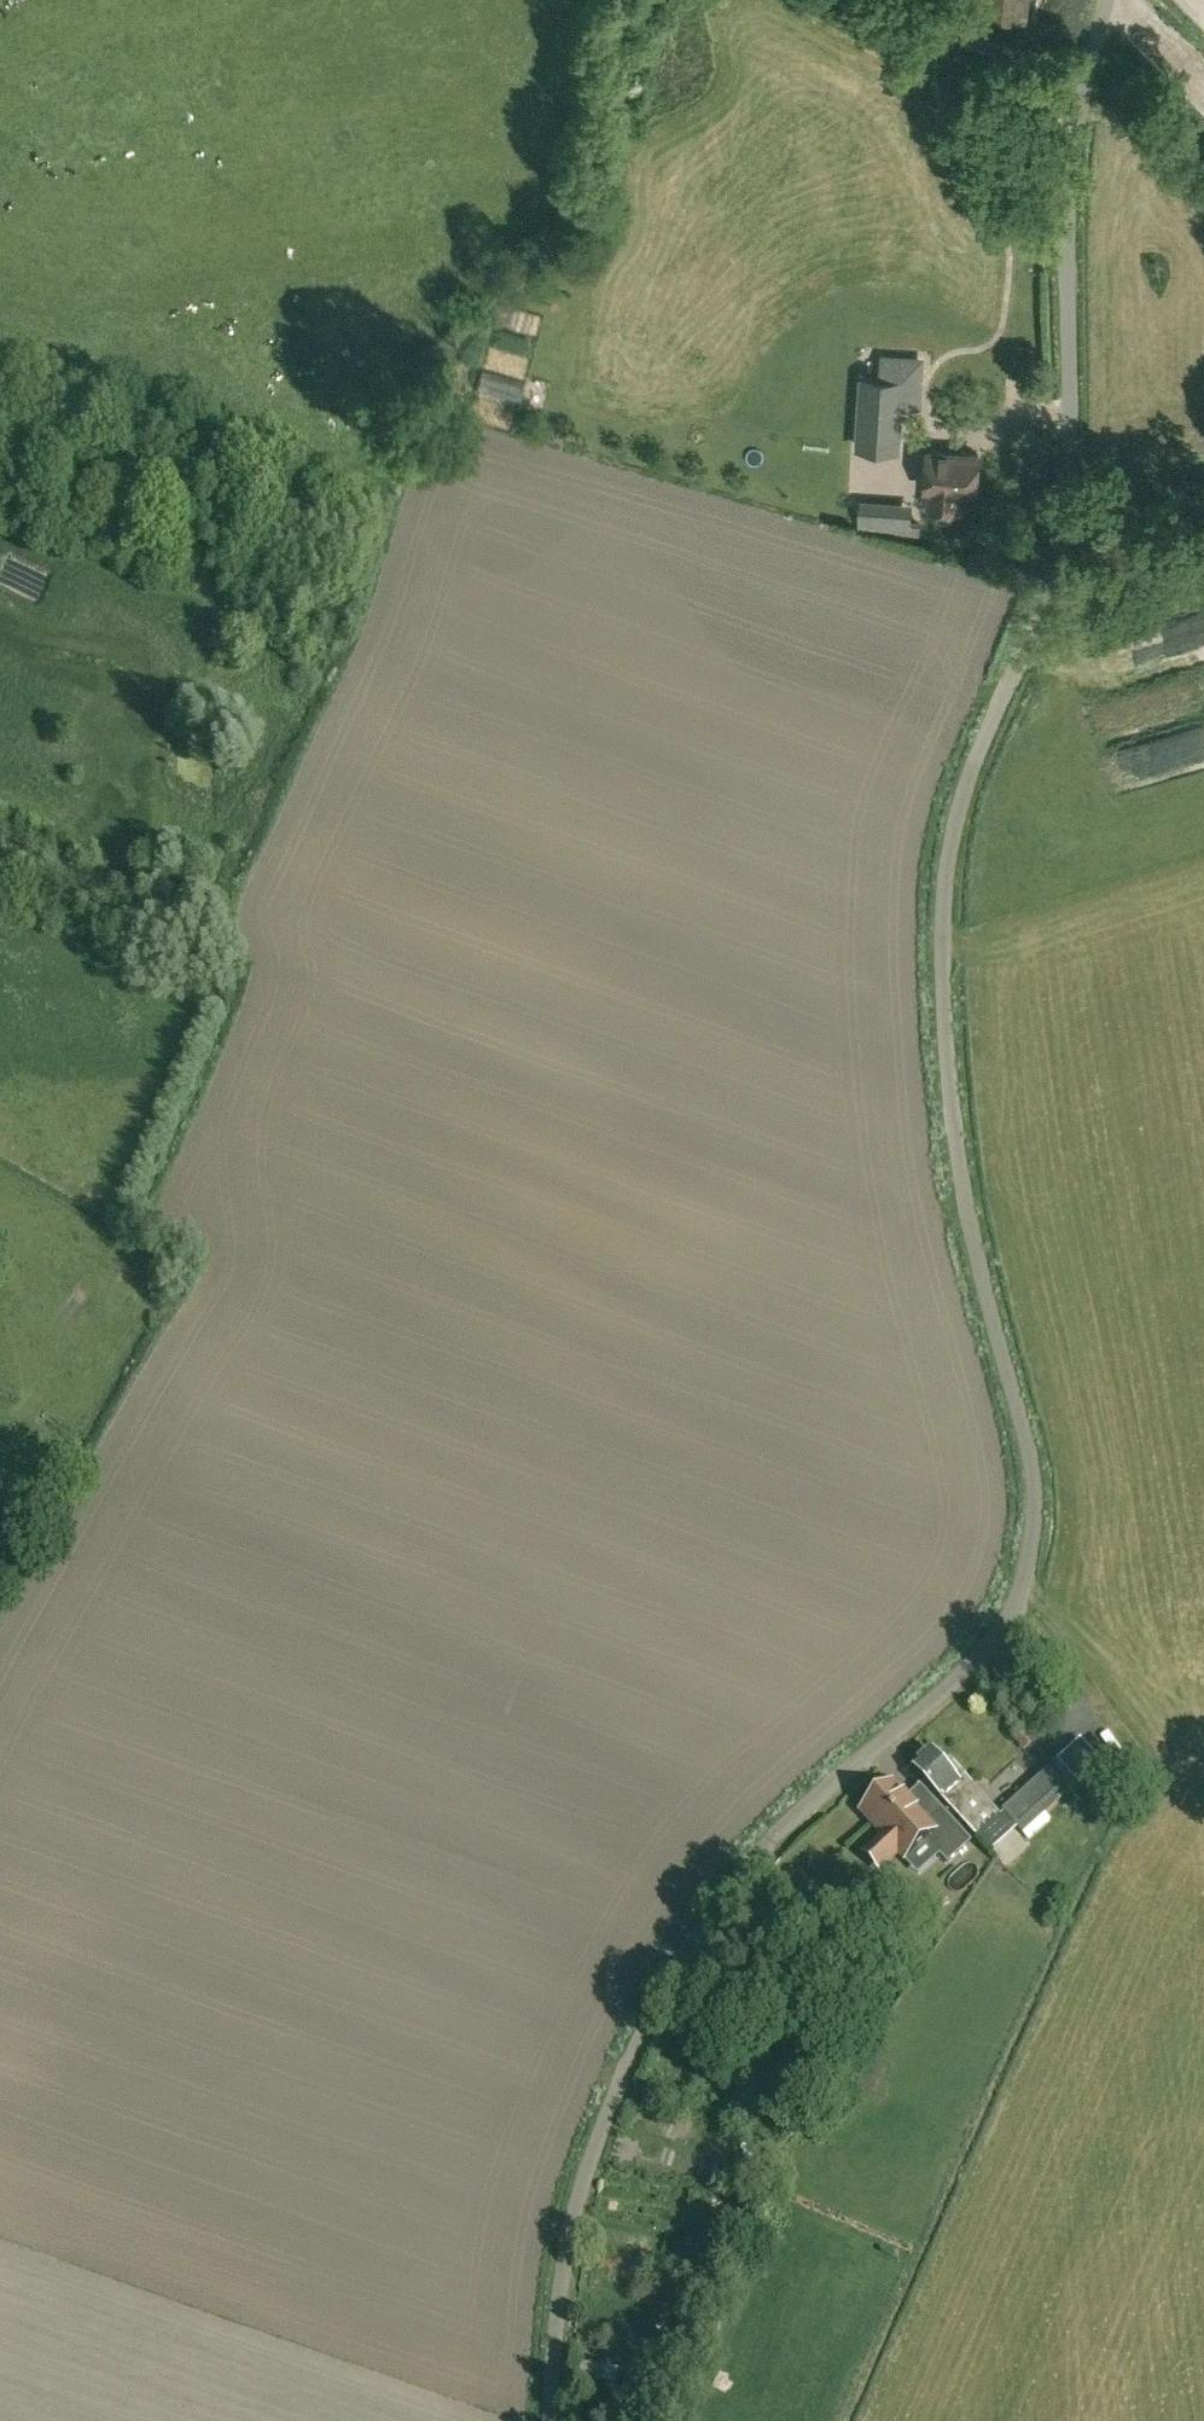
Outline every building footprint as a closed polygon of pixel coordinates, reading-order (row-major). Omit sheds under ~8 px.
[(1028,24),(1031,0),(979,0),(978,17),(1028,24)] [(920,361),(883,358),(882,380),(864,379),(860,445),(896,448),(899,404),(917,405),(920,361)] [(952,510),(960,510),(961,490),(975,491),(977,453),(928,450),(926,488),(930,488),(929,508),(936,508),(936,514),(941,519),(947,519),(952,515),(952,510)] [(891,534),(893,502),(861,499),(858,532),(891,534)] [(911,520),(910,536),(919,536),(920,520),(911,520)] [(1103,1764),(1083,1740),(1002,1811),(1023,1835),(1050,1811),(1103,1764)] [(931,1750),(913,1766),(977,1838),(1001,1817),(950,1760),(944,1765),(931,1750)] [(899,1853),(905,1859),(928,1839),(949,1862),(970,1843),(942,1811),(929,1823),(894,1785),(863,1813),(885,1837),(864,1856),(878,1872),(899,1853)]
